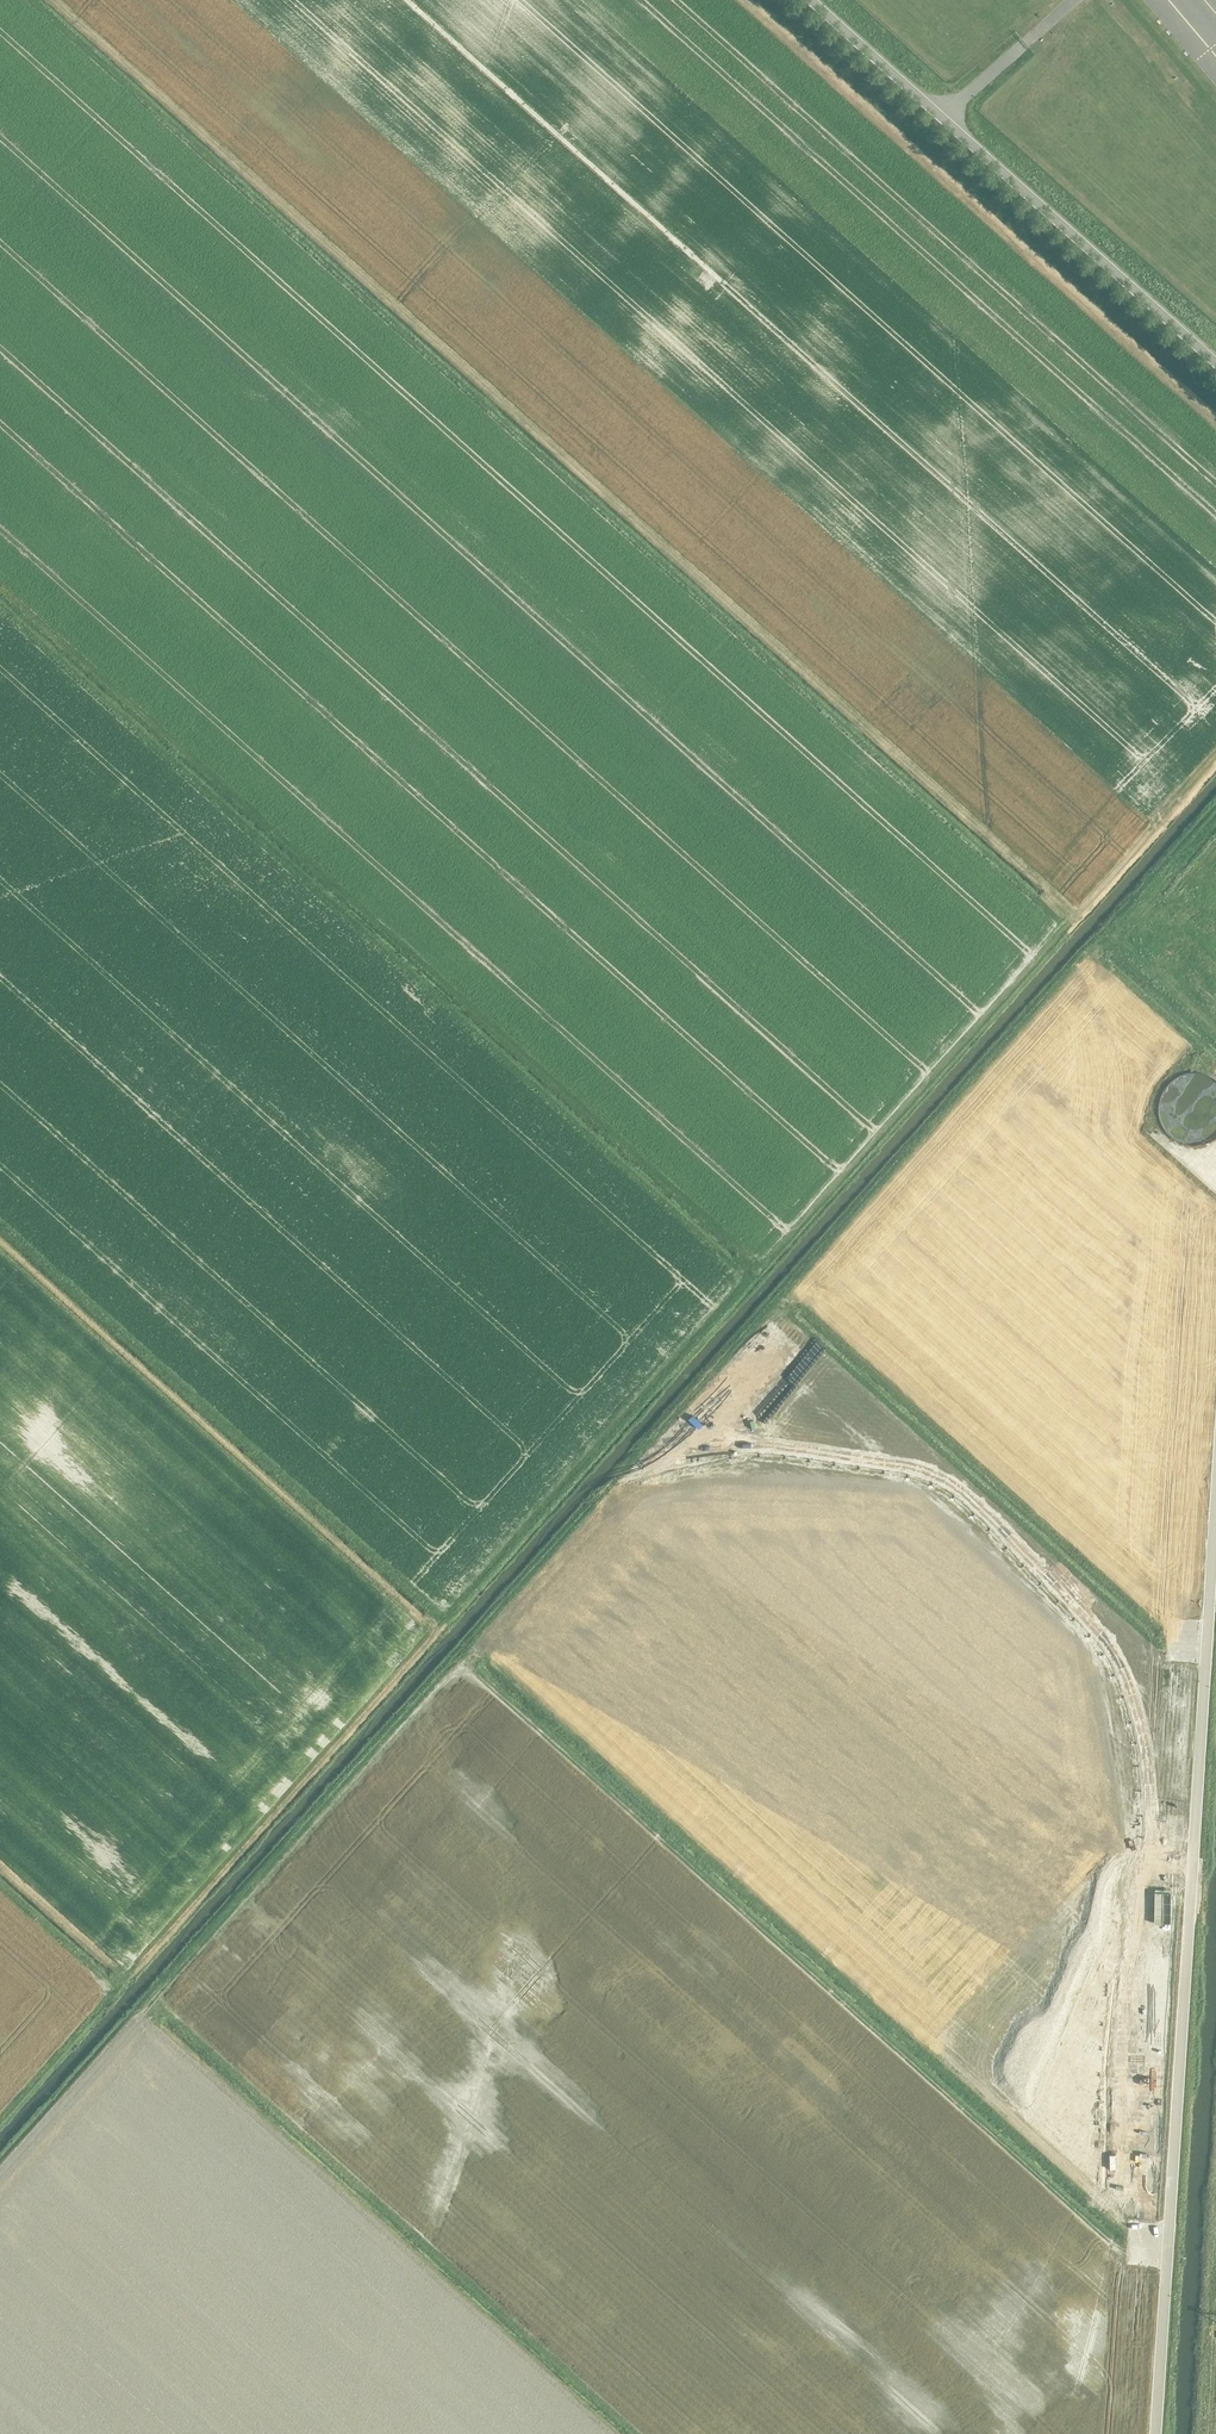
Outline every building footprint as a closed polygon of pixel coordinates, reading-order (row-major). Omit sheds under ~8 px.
[(1214,1135),(1215,1135),(1215,1076),(1194,1073),(1172,1078),(1168,1119),(1132,1126),(1214,1135)]
